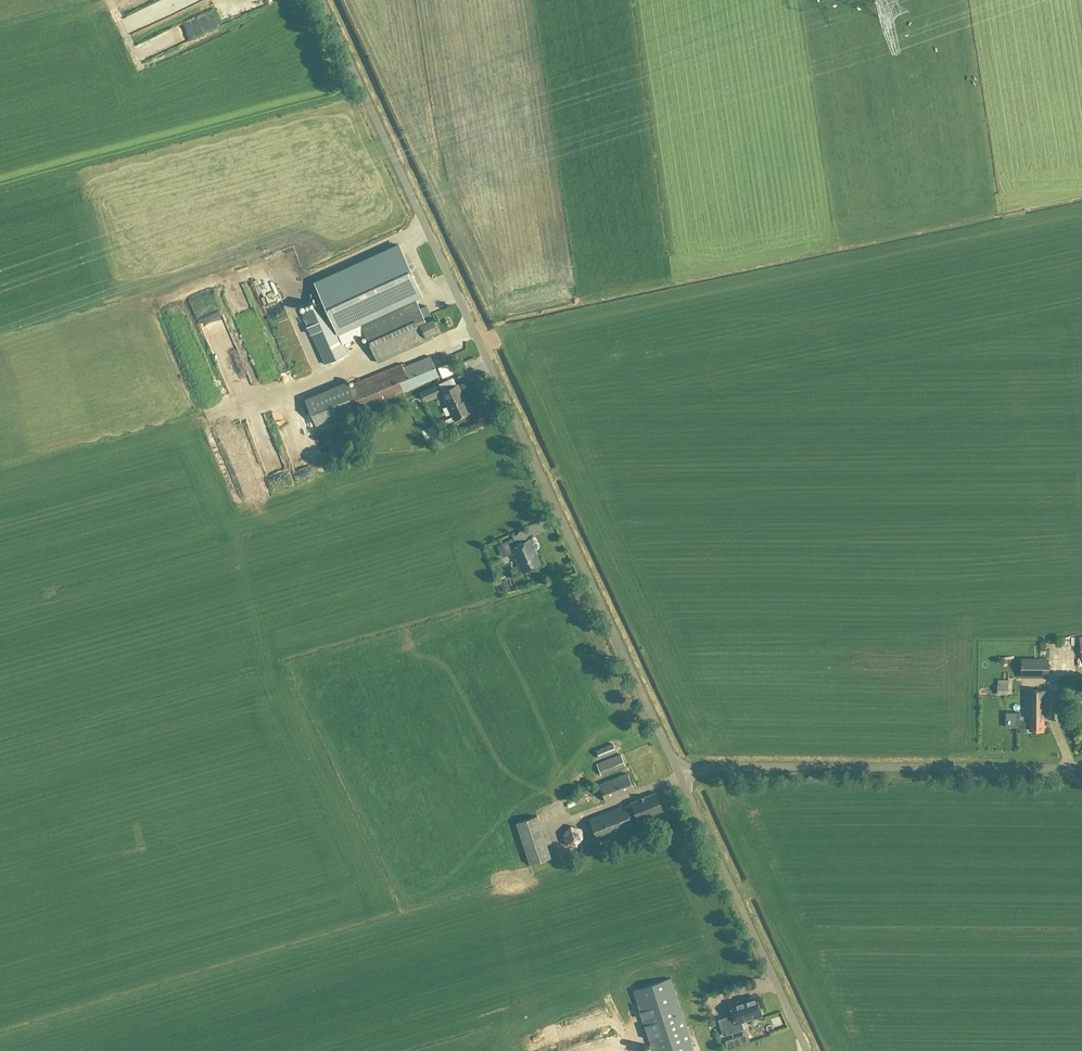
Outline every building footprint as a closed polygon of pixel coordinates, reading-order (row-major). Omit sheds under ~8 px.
[(347,354),(338,333),(359,323),(378,363),(432,338),(431,335),(438,331),(430,315),(424,318),(414,298),(421,295),(398,245),(315,283),(323,301),(300,312),(325,364),(347,354)] [(262,288),(277,325),(291,319),(277,282),(262,288)] [(467,349),(465,337),(453,338),(454,350),(467,349)] [(296,350),(301,362),(308,358),(302,347),(296,350)] [(346,381),(304,398),(316,427),(438,376),(430,356),(403,367),(401,363),(348,385),(346,381)] [(244,363),(228,370),(239,397),(246,394),(238,374),(247,371),(244,363)] [(456,384),(441,391),(454,419),(471,411),(467,404),(466,404),(456,384)] [(420,393),(423,400),(439,393),(436,386),(420,393)] [(444,412),(435,415),(439,425),(448,422),(444,412)] [(321,449),(332,445),(328,434),(317,438),(321,449)] [(513,538),(501,544),(506,556),(513,553),(522,572),(540,564),(528,540),(517,545),(513,538)] [(506,575),(500,579),(506,591),(513,587),(506,575)] [(1022,661),(1022,674),(1048,675),(1048,662),(1022,661)] [(1007,695),(1008,685),(1008,680),(998,680),(998,694),(1007,695)] [(1027,693),(1026,716),(1029,716),(1029,730),(1044,731),(1044,713),(1047,713),(1047,690),(1027,690),(1027,693)] [(1006,713),(1006,727),(1023,727),(1023,719),(1020,719),(1020,713),(1006,713)] [(615,752),(612,743),(595,750),(599,759),(615,752)] [(623,755),(600,764),(604,774),(627,765),(623,755)] [(599,784),(605,801),(633,790),(627,773),(599,784)] [(633,825),(639,822),(638,819),(663,809),(656,792),(630,802),(631,804),(625,806),(624,805),(589,819),(598,840),(633,826),(633,825)] [(536,816),(516,822),(530,864),(550,857),(536,816)] [(581,829),(570,826),(563,834),(566,845),(576,847),(584,839),(581,829)] [(628,833),(631,841),(651,833),(648,826),(628,833)] [(670,979),(633,991),(652,1050),(693,1050),(670,979)] [(733,1018),(726,1020),(730,1033),(743,1029),(741,1022),(761,1015),(755,997),(729,1005),(733,1018)] [(749,1036),(736,1042),(739,1048),(751,1042),(749,1036)]
